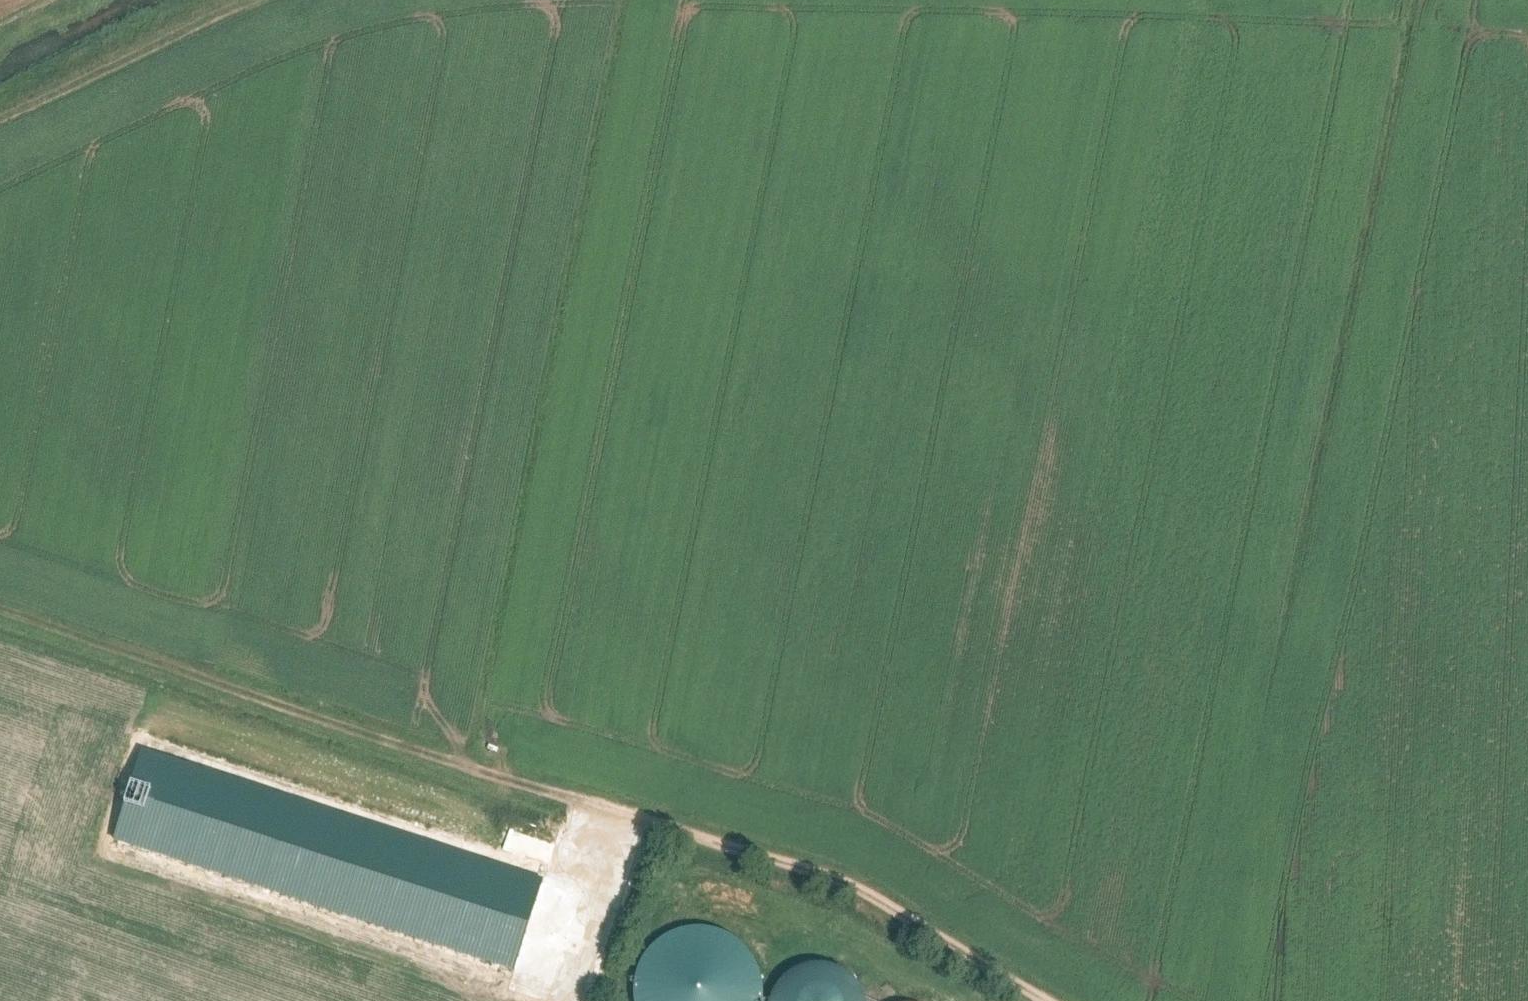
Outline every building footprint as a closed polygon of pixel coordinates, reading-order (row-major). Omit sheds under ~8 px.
[(631,1000),(760,1000),(760,999),(761,987),(760,976),(757,965),(753,955),(746,945),(738,937),(728,930),(718,926),(707,923),(695,922),(684,923),(673,926),(662,931),(653,938),(645,946),(638,955),(634,966),(631,977),(630,988),(631,1000)] [(864,997),(857,982),(846,970),(833,963),(820,961),(806,962),(792,967),(781,975),(773,986),(768,1000),(864,1000),(864,997)]
